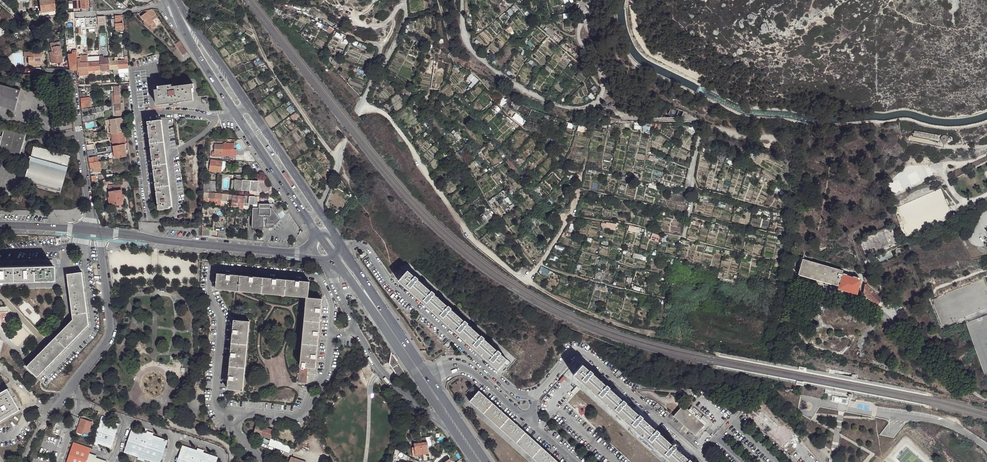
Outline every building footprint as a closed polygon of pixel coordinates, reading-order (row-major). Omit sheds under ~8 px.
[(54,5),(54,0),(40,0),(41,7),(41,11),(49,10),(55,9),(54,5)] [(82,8),(82,0),(74,0),(73,0),(73,1),(73,5),(73,9),(82,8)] [(152,18),(158,14),(154,9),(149,10),(150,11),(148,12),(152,18)] [(152,18),(148,12),(143,16),(146,21),(147,20),(151,26),(151,25),(154,29),(158,26),(154,20),(152,18)] [(151,26),(147,20),(146,21),(145,22),(148,27),(149,26),(152,30),(154,29),(151,25),(151,26)] [(52,55),(50,56),(51,64),(62,62),(60,46),(58,46),(57,43),(50,43),(52,52),(52,55)] [(29,64),(42,63),(42,52),(25,52),(25,58),(28,58),(29,64)] [(77,71),(76,52),(74,52),(74,54),(68,55),(70,69),(77,71)] [(88,57),(88,56),(77,56),(78,63),(78,72),(89,71),(88,63),(88,57)] [(89,71),(101,70),(100,58),(101,56),(88,57),(88,63),(89,71)] [(109,61),(109,57),(103,58),(100,58),(101,70),(110,69),(109,61)] [(128,68),(128,59),(125,60),(118,60),(118,69),(128,68)] [(112,60),(109,61),(110,69),(112,69),(118,69),(118,60),(115,60),(112,60)] [(469,75),(467,78),(474,84),(477,81),(469,75)] [(0,85),(0,106),(13,110),(13,111),(14,111),(20,90),(19,90),(19,91),(0,85)] [(162,90),(160,90),(156,90),(158,106),(195,102),(194,94),(194,90),(195,90),(195,85),(183,86),(183,89),(174,90),(174,87),(174,85),(161,87),(162,90)] [(81,99),(82,108),(92,106),(90,98),(81,99)] [(83,116),(84,123),(87,122),(94,121),(94,115),(91,115),(89,115),(83,116)] [(113,133),(116,133),(119,133),(124,132),(124,128),(123,118),(111,120),(113,133)] [(162,120),(148,122),(151,144),(165,143),(162,120)] [(4,130),(4,129),(3,129),(1,137),(0,140),(0,150),(18,155),(18,156),(19,156),(25,135),(24,135),(4,130)] [(914,131),(913,136),(938,141),(939,135),(914,131)] [(117,146),(120,145),(119,133),(116,133),(113,133),(111,134),(113,146),(114,146),(117,146)] [(945,143),(947,143),(948,141),(948,139),(948,137),(947,136),(945,135),(943,135),(941,136),(940,138),(940,140),(941,142),(943,143),(945,143)] [(246,147),(242,140),(237,140),(236,140),(242,150),(246,147)] [(168,165),(165,143),(151,144),(153,166),(168,165)] [(222,156),(231,156),(231,149),(234,149),(234,143),(224,143),(224,144),(215,144),(214,153),(212,153),(212,157),(222,157),(222,156)] [(115,155),(116,159),(127,157),(126,144),(120,145),(117,146),(114,146),(114,148),(115,155)] [(30,157),(29,159),(22,182),(23,183),(23,182),(59,192),(59,193),(60,193),(70,157),(69,157),(33,147),(30,157)] [(89,163),(90,168),(94,168),(94,172),(101,171),(101,166),(100,161),(99,162),(89,163)] [(221,173),(222,162),(211,161),(210,172),(221,173)] [(168,165),(153,166),(155,187),(170,185),(168,165)] [(235,180),(234,189),(234,190),(256,191),(256,181),(241,180),(241,177),(235,176),(235,180)] [(211,182),(204,182),(203,192),(206,193),(215,194),(216,182),(211,182)] [(121,184),(107,185),(110,205),(123,203),(121,184)] [(155,187),(158,210),(164,210),(164,208),(172,207),(170,185),(155,187)] [(206,193),(203,192),(203,198),(209,199),(213,199),(216,199),(216,202),(216,205),(220,206),(221,201),(221,200),(227,201),(228,195),(215,194),(206,193)] [(261,204),(259,204),(259,209),(253,208),(252,228),(259,228),(259,229),(264,229),(264,221),(266,221),(266,229),(267,229),(270,229),(273,227),(273,226),(275,225),(277,223),(279,221),(272,209),(270,209),(270,205),(268,205),(268,203),(261,202),(261,204)] [(865,265),(867,269),(893,257),(890,252),(865,265)] [(827,283),(829,284),(838,286),(841,274),(842,271),(802,259),(797,274),(824,282),(827,283)] [(53,280),(53,265),(34,266),(35,281),(53,280)] [(14,281),(13,266),(0,266),(0,281),(14,281)] [(35,281),(34,266),(13,266),(14,281),(35,281)] [(414,276),(408,270),(399,280),(414,294),(423,284),(417,279),(418,278),(415,275),(414,276)] [(53,273),(53,280),(35,281),(14,281),(0,281),(0,284),(56,283),(56,273),(53,273)] [(71,295),(86,294),(83,273),(68,275),(71,295)] [(240,275),(217,273),(216,289),(239,291),(240,275)] [(860,280),(841,274),(838,286),(837,289),(856,294),(860,280)] [(240,275),(239,291),(263,293),(264,277),(240,275)] [(263,293),(285,295),(287,280),(264,277),(263,293)] [(285,295),(307,298),(308,282),(287,280),(285,295)] [(430,290),(423,284),(414,294),(429,308),(438,298),(434,294),(435,293),(431,290),(430,290)] [(862,293),(876,306),(882,300),(865,284),(862,293)] [(71,295),(73,315),(88,313),(86,294),(71,295)] [(322,298),(308,297),(305,316),(320,317),(322,298)] [(447,305),(438,298),(429,308),(448,325),(457,314),(450,308),(451,307),(448,304),(447,305)] [(887,305),(897,313),(901,308),(892,300),(887,305)] [(74,320),(68,326),(79,336),(90,325),(88,313),(73,315),(74,320)] [(464,320),(457,314),(448,325),(464,339),(473,329),(467,323),(468,322),(465,319),(464,320)] [(305,316),(303,341),(318,342),(320,317),(305,316)] [(68,326),(74,320),(71,319),(25,366),(28,366),(43,351),(56,337),(68,326)] [(248,321),(233,320),(232,342),(247,343),(248,321)] [(68,326),(56,337),(67,348),(79,336),(68,326)] [(480,354),(489,343),(483,338),(484,337),(481,334),(480,335),(473,329),(464,339),(474,348),(480,354)] [(56,337),(43,351),(54,361),(67,348),(56,337)] [(300,366),(308,367),(315,367),(318,342),(303,341),(300,366)] [(232,342),(230,364),(245,366),(247,343),(232,342)] [(480,354),(498,369),(504,362),(506,359),(500,353),(501,352),(498,349),(497,350),(489,343),(480,354)] [(43,351),(28,366),(36,374),(38,377),(54,361),(43,351)] [(393,355),(391,352),(390,357),(389,363),(390,365),(394,371),(393,372),(397,378),(404,373),(397,361),(393,355)] [(582,363),(572,373),(590,389),(599,379),(592,372),(593,371),(590,368),(589,369),(582,363)] [(230,364),(228,388),(243,390),(245,366),(230,364)] [(34,375),(36,374),(28,366),(25,366),(34,375)] [(308,367),(300,366),(298,382),(306,383),(308,367)] [(607,404),(616,393),(608,387),(609,386),(606,383),(605,384),(599,379),(590,389),(607,404)] [(20,411),(8,390),(0,394),(0,423),(20,411)] [(479,391),(470,401),(484,413),(493,403),(479,391)] [(624,419),(633,409),(624,402),(625,401),(622,398),(621,398),(616,393),(607,404),(624,419)] [(493,403),(484,413),(500,428),(509,417),(493,403)] [(677,414),(674,417),(694,435),(704,424),(688,410),(682,405),(676,412),(677,414)] [(688,410),(704,424),(707,420),(692,406),(688,410)] [(639,434),(649,423),(641,417),(642,415),(639,412),(638,414),(633,409),(624,419),(639,434)] [(509,417),(500,428),(516,442),(525,432),(509,417)] [(81,418),(77,432),(83,434),(83,432),(88,433),(92,421),(81,418)] [(119,425),(106,421),(101,419),(93,443),(98,445),(111,449),(119,425)] [(656,448),(665,438),(658,431),(659,430),(655,427),(654,428),(649,423),(639,434),(656,448)] [(255,433),(262,435),(264,427),(257,426),(255,433)] [(271,438),(273,430),(264,427),(262,435),(271,438)] [(146,434),(132,429),(124,453),(138,458),(145,460),(151,461),(160,461),(167,441),(153,436),(146,434)] [(525,432),(516,442),(532,457),(542,447),(525,432)] [(683,454),(674,446),(675,445),(675,444),(672,442),(671,443),(665,438),(656,448),(671,461),(676,461),(683,454)] [(427,442),(421,443),(422,454),(429,453),(427,442)] [(422,454),(421,443),(414,443),(414,447),(412,447),(413,453),(415,453),(415,455),(422,454)] [(96,459),(89,456),(89,455),(91,450),(73,444),(67,461),(105,461),(96,459)] [(196,451),(182,446),(177,461),(216,461),(218,458),(203,453),(196,451)] [(538,461),(558,461),(542,447),(532,457),(538,461)] [(690,461),(691,460),(688,457),(687,458),(683,454),(676,461),(692,461),(690,461)]
